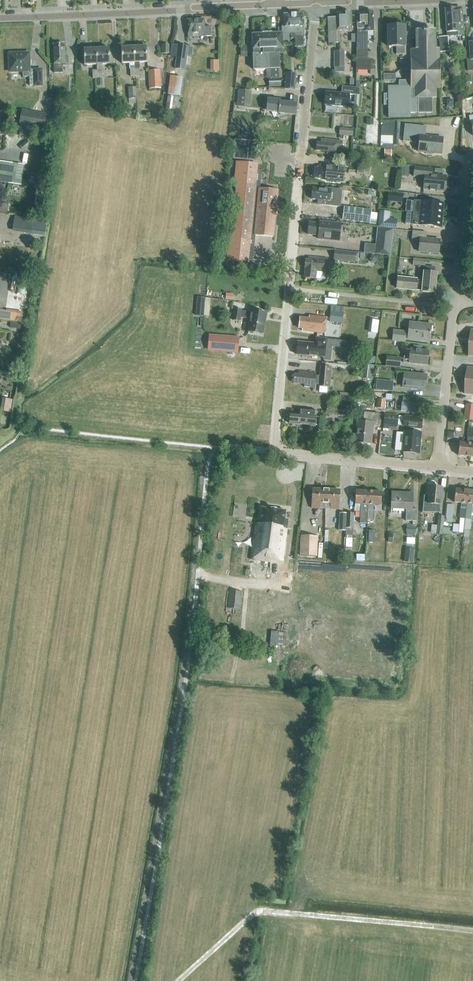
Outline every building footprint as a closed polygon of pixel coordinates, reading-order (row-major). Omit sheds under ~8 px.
[(458,32),(464,31),(462,8),(446,9),(447,26),(446,28),(446,31),(447,31),(447,37),(458,36),(458,32)] [(282,26),(282,33),(282,35),(295,34),(295,36),(304,36),(303,13),(284,14),(285,26),(282,26)] [(340,31),(352,31),(351,13),(342,13),(342,14),(336,14),(336,18),(328,18),(329,44),(340,43),(340,31)] [(357,21),(357,29),(357,34),(356,60),(356,69),(371,70),(371,60),(367,60),(367,34),(367,32),(374,32),(373,13),(364,13),(365,14),(357,15),(357,21)] [(211,36),(210,27),(204,27),(204,19),(187,20),(188,37),(211,36)] [(396,54),(405,54),(404,26),(388,26),(388,46),(396,46),(396,54)] [(435,49),(435,46),(435,30),(428,30),(424,30),(417,30),(417,49),(411,49),(411,59),(410,59),(411,72),(409,72),(409,76),(411,76),(411,80),(399,80),(399,86),(388,86),(388,94),(384,94),(384,104),(388,104),(388,117),(410,117),(410,114),(433,114),(433,98),(437,98),(437,89),(440,89),(440,60),(440,49),(435,49)] [(282,33),(272,33),(272,32),(263,33),(263,34),(252,34),(254,69),(268,69),(269,79),(281,79),(280,68),(279,48),(283,48),(282,35),(282,33)] [(448,37),(440,37),(440,52),(448,51),(448,37)] [(64,57),(64,44),(53,44),(54,63),(53,63),(53,72),(62,72),(62,63),(68,63),(68,57),(64,57)] [(186,70),(187,55),(192,56),(193,47),(172,45),(171,56),(176,56),(175,69),(186,70)] [(145,46),(133,47),(134,77),(139,77),(138,63),(146,63),(145,46)] [(133,47),(121,47),(121,64),(128,63),(128,67),(129,67),(130,77),(134,77),(133,47)] [(97,64),(96,48),(83,49),(84,65),(97,64)] [(109,48),(96,48),(97,64),(97,70),(97,78),(101,78),(100,70),(102,70),(102,64),(109,64),(109,48)] [(345,67),(345,51),(334,51),(334,67),(345,67)] [(29,71),(29,53),(9,54),(9,72),(23,72),(23,77),(29,77),(30,86),(42,86),(41,70),(33,70),(33,71),(29,71)] [(211,70),(220,70),(220,59),(211,59),(211,70)] [(161,89),(160,70),(149,70),(149,89),(161,89)] [(295,90),(296,73),(286,72),(284,89),(295,90)] [(182,78),(170,76),(168,95),(180,96),(182,78)] [(359,97),(360,89),(343,87),(343,94),(327,92),(325,106),(348,108),(349,96),(359,97)] [(251,107),(252,91),(239,90),(237,105),(251,107)] [(290,103),(280,102),(280,100),(267,98),(266,111),(279,112),(279,113),(296,115),(297,104),(296,104),(297,96),(291,95),(290,103)] [(47,115),(21,111),(19,125),(44,129),(47,115)] [(443,139),(425,137),(426,126),(405,124),(403,142),(419,144),(419,152),(426,153),(426,154),(430,156),(435,155),(435,154),(441,155),(443,139)] [(352,137),(353,130),(339,128),(339,135),(352,137)] [(248,160),(250,140),(235,139),(233,159),(248,160)] [(342,149),(343,142),(321,140),(321,142),(317,142),(316,151),(327,152),(327,154),(336,155),(336,148),(342,149)] [(369,175),(370,163),(358,161),(357,174),(369,175)] [(0,162),(0,183),(22,186),(24,166),(0,162)] [(230,239),(228,260),(248,262),(249,259),(253,259),(255,235),(273,237),(274,232),(274,227),(274,224),(275,216),(278,216),(278,210),(278,207),(279,201),(277,201),(277,194),(278,191),(260,189),(261,171),(257,170),(258,164),(237,162),(235,184),(238,184),(236,197),(234,197),(231,226),(234,226),(232,239),(230,239)] [(344,169),(338,168),(318,166),(318,169),(314,168),(313,176),(325,178),(324,180),(343,182),(344,169)] [(446,191),(448,176),(433,174),(434,168),(416,166),(415,176),(420,176),(421,173),(427,174),(425,189),(446,191)] [(351,197),(351,198),(359,199),(359,190),(352,189),(352,188),(344,187),(343,188),(331,187),(330,189),(325,188),(325,189),(312,188),(311,199),(329,201),(329,195),(351,197)] [(388,201),(395,202),(396,192),(389,192),(388,201)] [(415,200),(414,212),(444,215),(445,203),(415,200)] [(8,204),(0,202),(0,212),(7,213),(8,204)] [(343,220),(369,223),(370,209),(345,207),(343,220)] [(389,220),(390,213),(380,212),(378,227),(396,229),(397,221),(389,220)] [(442,227),(444,215),(414,212),(413,224),(442,227)] [(13,232),(31,235),(33,219),(16,217),(13,232)] [(339,241),(341,223),(320,221),(320,223),(312,223),(312,225),(309,225),(308,234),(318,235),(318,239),(339,241)] [(378,228),(376,254),(391,255),(393,229),(378,228)] [(439,253),(441,240),(427,238),(428,232),(414,230),(413,239),(421,240),(419,251),(439,253)] [(355,262),(356,252),(335,250),(333,260),(355,262)] [(326,273),(328,259),(309,257),(309,260),(306,259),(304,277),(316,278),(316,272),(326,273)] [(435,293),(437,273),(424,272),(423,281),(418,280),(418,279),(398,277),(397,288),(422,291),(422,292),(435,293)] [(27,295),(30,275),(20,273),(16,293),(27,295)] [(263,334),(266,313),(251,311),(251,312),(241,311),(242,309),(235,308),(233,320),(240,321),(240,317),(250,319),(248,331),(263,334)] [(342,323),(343,312),(331,311),(330,321),(342,323)] [(323,333),(325,318),(310,316),(310,319),(301,318),(299,328),(303,329),(303,331),(323,333)] [(430,341),(431,325),(409,323),(407,339),(430,341)] [(405,343),(406,337),(403,337),(403,331),(394,330),(393,341),(405,343)] [(239,338),(210,335),(208,349),(237,351),(239,338)] [(297,354),(324,357),(326,345),(327,345),(328,339),(315,337),(315,345),(298,343),(297,354)] [(427,365),(429,351),(410,349),(409,357),(404,357),(403,363),(427,365)] [(358,364),(359,354),(350,353),(349,365),(357,366),(358,364)] [(363,356),(362,363),(374,365),(375,357),(363,356)] [(400,367),(401,358),(387,357),(386,366),(400,367)] [(373,379),(374,365),(362,364),(361,378),(373,379)] [(319,375),(316,375),(316,373),(299,371),(299,374),(295,374),(294,383),(305,384),(304,386),(314,387),(315,384),(319,384),(318,386),(330,387),(331,385),(333,386),(334,379),(331,379),(332,366),(320,365),(319,375)] [(424,390),(426,375),(404,373),(403,388),(424,390)] [(387,391),(392,392),(393,382),(383,380),(376,380),(375,390),(387,391)] [(466,381),(464,394),(472,395),(472,382),(466,381)] [(387,391),(375,390),(374,399),(377,399),(386,400),(387,391)] [(351,406),(352,397),(340,395),(339,405),(351,406)] [(12,399),(3,398),(1,410),(10,412),(12,399)] [(384,409),(386,400),(377,399),(376,408),(384,409)] [(466,404),(464,420),(472,421),(472,405),(466,404)] [(320,417),(316,417),(315,416),(316,411),(300,409),(299,414),(291,413),(290,423),(315,426),(315,425),(319,425),(320,417)] [(379,426),(379,424),(381,424),(382,415),(380,414),(366,413),(365,422),(359,421),(356,442),(372,444),(374,426),(379,426)] [(397,425),(398,416),(384,415),(384,424),(397,425)] [(404,432),(402,453),(419,454),(421,433),(413,433),(413,428),(421,429),(422,419),(404,417),(403,427),(406,427),(406,432),(404,432)] [(472,436),(472,428),(468,428),(466,443),(459,442),(458,455),(471,456),(472,436)] [(423,511),(439,512),(442,488),(430,487),(429,497),(424,497),(423,511)] [(326,503),(327,489),(313,489),(312,508),(320,509),(321,502),(326,503)] [(326,503),(326,508),(331,508),(331,509),(339,510),(341,490),(327,489),(326,503)] [(465,519),(468,491),(456,489),(454,502),(462,503),(458,533),(462,533),(464,518),(465,519)] [(367,520),(369,492),(356,491),(355,504),(361,504),(360,522),(367,523),(368,520),(367,520)] [(468,491),(465,519),(466,519),(465,525),(471,525),(472,519),(471,519),(472,504),(472,491),(468,491)] [(382,492),(369,492),(367,520),(368,520),(373,520),(374,505),(381,505),(382,492)] [(417,521),(417,509),(412,509),(413,494),(400,494),(400,493),(392,492),(391,509),(407,510),(406,521),(417,521)] [(251,560),(273,563),(274,560),(282,561),(289,521),(285,520),(287,511),(262,508),(260,524),(257,523),(251,560)] [(340,512),(339,530),(345,531),(346,531),(346,527),(347,513),(340,512)] [(317,556),(318,536),(301,535),(300,555),(317,556)] [(405,561),(412,562),(414,548),(406,548),(405,561)] [(236,575),(251,575),(251,556),(237,555),(236,575)] [(240,610),(242,592),(229,590),(227,608),(240,610)] [(272,630),(270,645),(285,647),(286,632),(272,630)]
